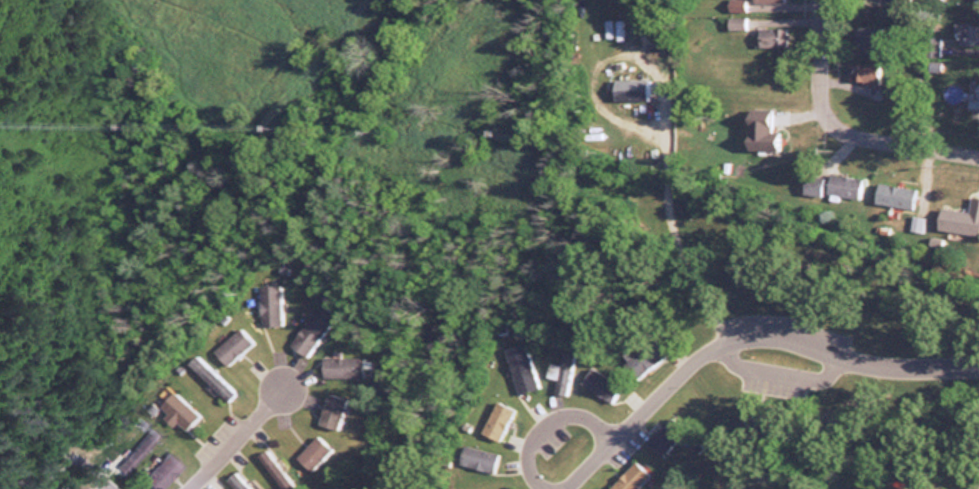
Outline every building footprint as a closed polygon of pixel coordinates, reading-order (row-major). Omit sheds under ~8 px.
[(955,44),(978,44),(978,23),(955,23),(955,44)] [(854,45),(878,46),(879,25),(855,24),(854,45)] [(757,47),(787,47),(787,28),(757,28),(757,47)] [(940,57),(940,38),(923,38),(923,57),(940,57)] [(877,64),(847,64),(847,84),(877,84),(877,64)] [(611,101),(644,101),(644,78),(611,78),(611,101)] [(745,119),(745,150),(775,150),(775,132),(767,132),(767,119),(745,119)] [(864,181),(830,170),(824,189),(858,200),(864,181)] [(821,195),(824,177),(804,174),(802,192),(821,195)] [(912,207),(915,187),(876,183),(874,203),(912,207)] [(978,234),(978,196),(970,195),(968,211),(939,207),(936,228),(978,234)] [(258,283),(258,324),(281,324),(281,283),(258,283)] [(336,314),(318,301),(287,344),(305,356),(336,314)] [(251,341),(238,326),(212,350),(225,365),(251,341)] [(664,354),(653,339),(621,362),(632,377),(664,354)] [(536,387),(525,342),(504,347),(515,392),(536,387)] [(553,391),(562,394),(574,352),(563,349),(555,376),(557,377),(553,391)] [(186,363),(224,400),(234,390),(196,353),(186,363)] [(320,376),(362,376),(362,356),(320,356),(320,376)] [(579,383),(609,402),(619,385),(589,366),(579,383)] [(183,429),(197,414),(173,390),(158,405),(183,429)] [(512,408),(495,401),(481,433),(498,441),(512,408)] [(109,467),(117,475),(156,436),(148,427),(109,467)] [(492,472),(497,453),(463,444),(458,463),(492,472)] [(265,448),(257,453),(279,488),(286,488),(290,487),(265,448)] [(177,464),(162,450),(135,479),(146,488),(153,488),(177,464)] [(634,460),(607,487),(609,488),(634,488),(649,475),(634,460)] [(232,488),(251,488),(232,470),(223,480),(232,488)] [(874,488),(899,488),(899,480),(874,480),(874,488)]
